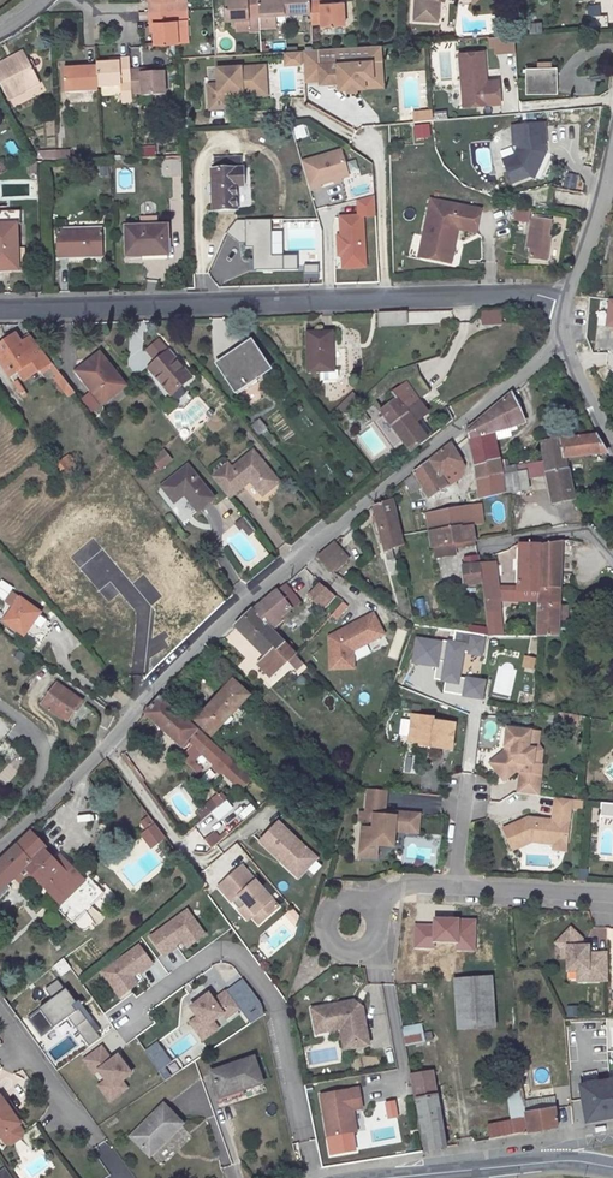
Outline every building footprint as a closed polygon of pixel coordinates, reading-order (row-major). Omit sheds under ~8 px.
[(149,12),(173,11),(172,0),(174,0),(152,0),(152,1),(148,1),(149,12)] [(225,20),(249,19),(249,16),(259,15),(258,0),(224,0),(225,20)] [(284,0),(258,0),(259,15),(260,28),(275,27),(275,14),(285,14),(284,0)] [(310,0),(284,0),(285,14),(311,12),(310,0)] [(311,12),(312,24),(322,23),(322,26),(345,25),(343,2),(330,2),(320,3),(320,0),(310,0),(311,12)] [(415,20),(438,21),(439,0),(416,0),(415,20)] [(153,21),(154,32),(155,44),(178,43),(177,20),(173,20),(173,11),(149,12),(149,22),(153,21)] [(588,18),(588,31),(607,30),(606,17),(588,18)] [(541,21),(529,22),(529,32),(542,31),(541,21)] [(490,36),(491,53),(516,52),(515,34),(490,36)] [(26,56),(23,50),(8,59),(11,65),(26,56)] [(483,52),(458,54),(462,107),(499,104),(498,85),(485,86),(485,82),(483,52)] [(0,63),(0,84),(5,94),(8,99),(40,83),(26,56),(11,65),(8,59),(0,63)] [(119,62),(109,62),(96,63),(97,87),(121,86),(120,82),(130,82),(131,81),(130,69),(129,57),(119,58),(119,62)] [(363,81),(381,80),(380,60),(371,61),(372,77),(363,78),(363,81)] [(371,61),(317,64),(318,83),(337,82),(338,88),(347,88),(354,87),(363,87),(363,81),(363,78),(372,77),(371,61)] [(86,67),(76,68),(63,68),(65,92),(98,90),(97,87),(96,63),(86,63),(86,67)] [(218,85),(208,85),(210,110),(227,109),(227,98),(227,93),(257,91),(255,67),(217,70),(218,85)] [(265,95),(263,67),(255,67),(257,91),(227,93),(227,98),(265,95)] [(557,93),(557,67),(526,68),(526,93),(557,93)] [(163,71),(150,72),(141,72),(140,69),(130,69),(132,93),(141,93),(142,96),(165,95),(163,71)] [(131,101),(130,82),(120,82),(121,86),(121,102),(131,101)] [(566,122),(578,121),(577,110),(565,111),(566,122)] [(430,113),(412,114),(413,123),(431,121),(430,113)] [(546,144),(544,123),(509,125),(510,147),(514,147),(514,151),(511,156),(499,158),(509,188),(532,180),(544,154),(543,144),(546,144)] [(297,139),(307,135),(303,124),(293,128),(297,139)] [(141,146),(142,157),(156,156),(155,145),(141,146)] [(489,148),(477,148),(477,172),(489,172),(489,148)] [(347,178),(337,149),(299,160),(308,193),(321,189),(320,185),(347,178)] [(57,159),(71,159),(71,150),(56,151),(57,159)] [(56,151),(38,151),(43,160),(57,159),(56,151)] [(180,160),(162,160),(162,169),(171,169),(172,176),(180,176),(180,160)] [(217,161),(217,170),(232,170),(232,160),(217,161)] [(242,169),(232,170),(217,170),(212,171),(214,210),(236,210),(235,186),(242,185),(242,169)] [(356,197),(356,213),(336,214),(338,269),(367,269),(365,216),(376,216),(375,197),(356,197)] [(473,233),(478,210),(428,199),(420,238),(426,239),(423,255),(445,260),(452,228),(455,229),(473,233)] [(529,223),(531,209),(517,208),(514,221),(529,223)] [(25,252),(18,252),(17,224),(20,224),(20,211),(0,211),(0,270),(3,269),(3,266),(17,265),(17,270),(26,269),(25,252)] [(141,218),(141,227),(156,226),(156,217),(141,218)] [(546,250),(548,238),(550,221),(532,218),(527,248),(531,249),(529,258),(547,261),(548,251),(546,250)] [(126,228),(126,256),(140,256),(140,254),(168,253),(167,226),(156,226),(126,228)] [(68,258),(68,252),(75,252),(75,257),(102,257),(101,228),(66,229),(66,233),(57,233),(57,258),(68,258)] [(420,238),(416,256),(448,264),(455,229),(452,228),(445,260),(423,255),(426,239),(420,238)] [(483,261),(482,277),(495,278),(496,262),(483,261)] [(302,264),(278,264),(278,273),(302,273),(302,264)] [(317,264),(302,264),(302,273),(317,273),(317,264)] [(503,323),(501,308),(481,310),(482,325),(503,323)] [(406,325),(405,312),(378,312),(380,325),(406,325)] [(333,371),(332,332),(306,333),(307,372),(333,371)] [(1,357),(0,358),(0,364),(10,377),(18,372),(33,361),(38,369),(39,370),(50,363),(30,336),(20,343),(18,340),(14,334),(0,343),(0,356),(1,357)] [(20,343),(30,336),(28,334),(18,340),(20,343)] [(158,339),(146,349),(156,361),(148,368),(171,395),(191,378),(158,339)] [(248,383),(255,378),(269,370),(250,342),(232,353),(234,357),(218,367),(237,395),(250,387),(248,383)] [(105,401),(124,386),(99,354),(81,368),(89,378),(84,382),(95,396),(99,393),(105,401)] [(18,372),(23,379),(38,369),(33,361),(18,372)] [(39,370),(42,375),(50,369),(55,378),(59,374),(50,363),(39,370)] [(76,372),(84,382),(89,378),(81,368),(76,372)] [(248,383),(250,387),(257,382),(255,378),(248,383)] [(395,399),(379,411),(407,449),(410,452),(427,439),(415,423),(424,416),(415,403),(418,401),(405,383),(391,393),(395,399)] [(95,396),(102,404),(105,401),(99,393),(95,396)] [(525,424),(512,394),(511,393),(467,431),(474,465),(499,460),(492,432),(525,424)] [(358,401),(351,395),(337,409),(343,416),(358,401)] [(415,403),(424,416),(427,414),(418,401),(415,403)] [(259,419),(251,426),(259,435),(266,429),(259,419)] [(542,442),(544,461),(546,473),(567,469),(565,458),(606,453),(596,435),(542,442)] [(446,487),(455,481),(448,470),(461,462),(450,444),(413,472),(414,474),(410,476),(411,478),(404,481),(411,493),(422,486),(429,498),(446,486),(446,487)] [(160,471),(173,460),(164,449),(151,460),(160,471)] [(211,476),(227,497),(251,479),(254,483),(253,485),(261,495),(277,482),(252,451),(231,468),(227,463),(211,476)] [(474,465),(476,481),(501,477),(500,468),(499,460),(474,465)] [(524,464),(525,472),(526,478),(547,475),(546,473),(544,461),(541,461),(524,464)] [(503,493),(519,491),(517,480),(526,478),(525,472),(524,464),(500,468),(501,477),(476,481),(479,499),(503,493)] [(197,511),(213,499),(187,466),(161,486),(174,502),(184,495),(197,511)] [(547,475),(552,504),(574,500),(567,469),(546,473),(547,475)] [(183,521),(196,511),(185,496),(179,500),(182,504),(174,510),(183,521)] [(373,506),(386,561),(393,558),(392,549),(403,545),(391,500),(373,506)] [(425,514),(430,547),(434,547),(475,541),(470,507),(425,514)] [(253,530),(243,518),(235,524),(239,529),(242,528),(247,535),(253,530)] [(67,569),(91,550),(77,532),(34,566),(58,594),(76,581),(67,569)] [(559,554),(569,554),(577,554),(576,540),(540,545),(538,591),(538,601),(536,637),(557,637),(557,621),(558,606),(558,588),(559,554)] [(333,542),(317,556),(331,573),(348,557),(333,542)] [(538,591),(540,545),(519,545),(518,591),(538,591)] [(569,554),(559,554),(558,588),(571,588),(572,572),(569,554)] [(479,564),(481,583),(488,636),(503,634),(499,601),(498,591),(494,562),(479,564)] [(481,583),(479,564),(461,566),(463,585),(481,583)] [(335,571),(332,574),(309,597),(323,610),(348,580),(335,571)] [(276,590),(292,609),(300,602),(285,584),(276,590)] [(291,614),(288,611),(292,609),(276,590),(264,600),(251,609),(268,627),(278,618),(281,622),(291,614)] [(499,601),(538,601),(538,591),(518,591),(498,591),(499,601)] [(30,634),(39,621),(36,618),(40,613),(12,593),(6,602),(13,607),(3,621),(23,636),(27,631),(30,634)] [(423,597),(414,599),(420,618),(428,615),(423,597)] [(348,606),(343,602),(333,614),(338,618),(348,606)] [(558,606),(557,621),(567,621),(567,607),(558,606)] [(271,630),(268,627),(251,609),(248,612),(234,625),(266,658),(258,665),(270,677),(296,654),(271,630)] [(373,614),(328,635),(330,671),(356,670),(355,651),(386,638),(373,614)] [(278,618),(268,627),(271,630),(281,622),(278,618)] [(486,626),(468,624),(466,642),(484,644),(486,626)] [(24,662),(28,655),(17,650),(14,657),(24,662)] [(536,657),(525,655),(522,666),(534,668),(536,657)] [(249,695),(233,679),(195,721),(211,736),(249,695)] [(41,704),(65,722),(81,700),(57,683),(50,692),(47,690),(45,693),(48,695),(41,704)] [(129,697),(114,686),(108,694),(122,705),(129,697)] [(224,754),(222,752),(186,719),(185,720),(159,698),(145,714),(184,750),(190,743),(214,766),(224,754)] [(577,715),(561,713),(559,723),(575,726),(577,715)] [(433,718),(412,715),(409,742),(420,743),(429,744),(429,747),(451,750),(454,723),(433,721),(433,718)] [(541,731),(507,726),(502,750),(488,760),(506,782),(519,772),(517,792),(541,795),(546,752),(539,746),(541,731)] [(0,743),(0,755),(8,763),(19,753),(5,739),(0,743)] [(389,790),(367,789),(365,811),(358,811),(357,821),(372,822),(372,810),(388,811),(389,790)] [(585,800),(555,797),(551,820),(530,817),(501,827),(513,851),(534,841),(552,844),(555,850),(568,851),(573,808),(584,810),(585,800)] [(218,807),(212,800),(197,812),(203,819),(218,807)] [(244,818),(255,809),(250,803),(239,812),(244,818)] [(371,827),(361,826),(359,858),(378,859),(379,848),(396,849),(397,831),(419,833),(420,813),(388,811),(372,810),(372,822),(371,827)] [(281,820),(259,842),(301,881),(322,859),(281,820)] [(155,825),(146,832),(154,844),(164,837),(155,825)] [(42,849),(45,847),(30,831),(0,860),(13,878),(25,866),(46,888),(51,884),(63,897),(79,884),(71,875),(75,871),(63,859),(58,865),(54,861),(42,849)] [(238,844),(203,868),(212,881),(247,856),(238,844)] [(63,859),(60,855),(54,861),(58,865),(63,859)] [(0,860),(0,890),(7,884),(13,878),(0,860)] [(241,866),(218,886),(238,910),(245,903),(258,919),(263,919),(277,906),(241,866)] [(79,884),(84,880),(75,871),(71,875),(79,884)] [(197,875),(194,878),(202,889),(205,886),(197,875)] [(10,887),(7,884),(0,890),(0,897),(10,887)] [(46,888),(59,901),(63,897),(51,884),(46,888)] [(245,903),(238,910),(247,919),(251,916),(258,923),(263,919),(258,919),(245,903)] [(209,935),(188,906),(147,935),(162,955),(180,941),(187,950),(209,935)] [(294,922),(300,916),(293,908),(286,913),(294,922)] [(577,971),(577,981),(607,980),(607,953),(588,953),(588,946),(582,946),(582,939),(570,928),(559,939),(567,946),(567,958),(567,971),(577,971)] [(605,937),(605,928),(589,928),(589,937),(605,937)] [(559,939),(555,943),(561,949),(561,958),(567,958),(567,946),(559,939)] [(140,942),(99,970),(120,1000),(142,984),(135,975),(154,962),(140,942)] [(486,976),(455,981),(463,1029),(494,1024),(486,976)] [(49,995),(63,987),(58,979),(45,987),(49,995)] [(199,1016),(192,1020),(204,1038),(219,1028),(214,1022),(225,1014),(229,1020),(246,1009),(229,984),(215,993),(212,988),(190,1002),(199,1016)] [(89,1045),(103,1035),(68,986),(28,1015),(42,1035),(68,1016),(89,1045)] [(353,1004),(353,1001),(311,1008),(314,1026),(339,1022),(340,1028),(343,1049),(368,1045),(362,1007),(358,1008),(353,1004)] [(578,1015),(577,1005),(567,1006),(568,1016),(578,1015)] [(314,1026),(315,1033),(340,1028),(339,1022),(314,1026)] [(406,1045),(426,1041),(422,1022),(402,1026),(406,1045)] [(109,1103),(130,1088),(124,1080),(134,1073),(118,1051),(111,1056),(102,1043),(82,1058),(99,1082),(96,1085),(109,1103)] [(253,1057),(210,1072),(219,1098),(262,1083),(253,1057)] [(410,1076),(413,1093),(422,1091),(423,1098),(436,1095),(432,1073),(410,1076)] [(583,1105),(612,1099),(612,1080),(580,1086),(583,1105)] [(358,1088),(320,1095),(327,1137),(351,1133),(350,1123),(346,1120),(345,1116),(350,1110),(352,1110),(361,1108),(358,1088)] [(416,1099),(425,1150),(446,1147),(436,1095),(423,1098),(422,1091),(413,1093),(414,1100),(416,1099)] [(524,1101),(526,1117),(529,1133),(557,1128),(553,1096),(524,1101)] [(0,1097),(0,1137),(1,1137),(17,1125),(19,1124),(13,1115),(6,1105),(0,1097)] [(586,1123),(612,1118),(612,1099),(583,1105),(586,1123)] [(9,1103),(6,1105),(13,1115),(16,1113),(9,1103)] [(163,1104),(130,1136),(150,1156),(182,1123),(163,1104)] [(559,1124),(571,1123),(570,1107),(558,1108),(559,1124)] [(350,1123),(351,1133),(356,1132),(352,1110),(350,1110),(345,1116),(346,1120),(350,1123)] [(529,1133),(526,1117),(488,1125),(491,1139),(529,1133)] [(17,1125),(1,1137),(5,1144),(11,1145),(21,1137),(22,1132),(17,1125)] [(0,1172),(0,1177),(9,1177),(3,1169),(0,1172)]
